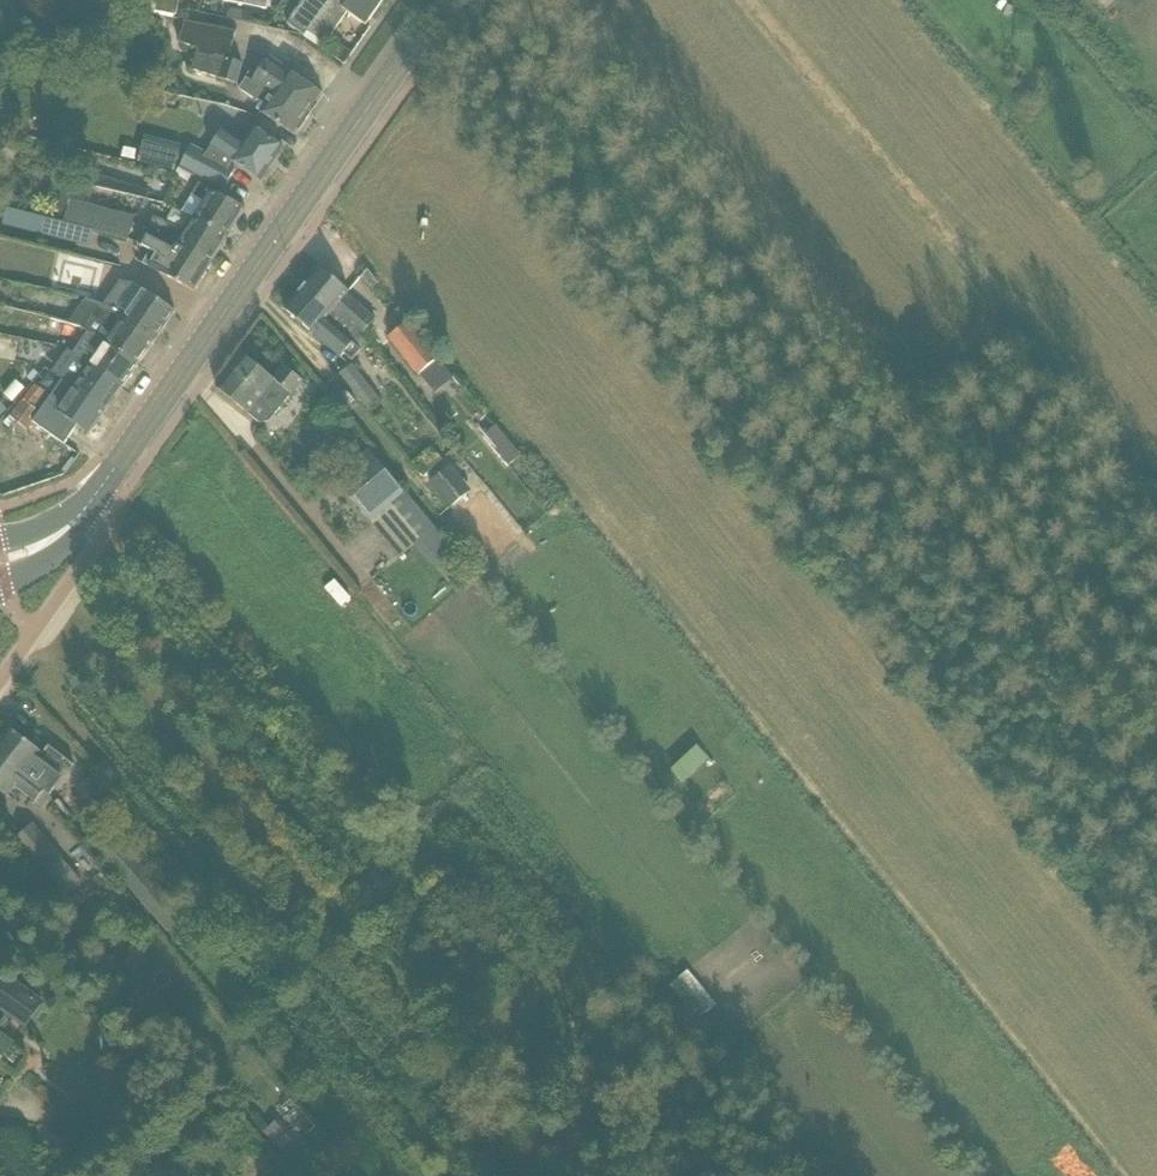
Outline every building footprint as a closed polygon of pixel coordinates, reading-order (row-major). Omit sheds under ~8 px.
[(133,8),(155,12),(158,0),(134,0),(133,8)] [(155,12),(173,16),(175,16),(177,15),(177,14),(180,0),(158,0),(155,12)] [(245,6),(262,9),(266,10),(268,0),(247,0),(245,6)] [(308,32),(330,0),(304,0),(290,19),(308,32)] [(308,32),(325,44),(348,12),(366,25),(384,0),(330,0),(308,32)] [(228,59),(237,32),(186,21),(179,43),(198,49),(192,70),(236,84),(243,64),(228,59)] [(345,64),(353,53),(341,45),(333,56),(345,64)] [(261,112),(293,134),(296,131),(298,133),(324,95),(269,57),(255,77),(250,74),(239,89),(257,101),(261,101),(266,104),(261,112)] [(255,129),(245,144),(222,130),(207,153),(231,164),(233,162),(261,181),(264,177),(266,179),(273,170),(270,168),(284,148),(255,129)] [(174,168),(180,142),(144,133),(138,160),(174,168)] [(230,166),(231,164),(207,153),(192,145),(176,175),(189,182),(193,173),(203,178),(225,189),(235,169),(230,166)] [(194,218),(227,238),(246,208),(212,190),(211,191),(199,183),(182,212),(194,218)] [(129,241),(135,218),(70,201),(64,224),(94,231),(129,241)] [(227,238),(194,218),(185,232),(155,217),(148,229),(148,230),(179,246),(211,264),(227,238)] [(94,231),(64,224),(54,221),(51,234),(90,245),(94,231)] [(211,264),(179,246),(148,230),(148,229),(145,228),(138,244),(156,253),(148,265),(194,292),(211,264)] [(349,292),(339,283),(321,267),(303,289),(332,313),(334,310),(361,335),(375,318),(348,294),(349,292)] [(125,282),(106,308),(111,312),(120,318),(135,329),(154,342),(158,336),(176,311),(156,297),(148,292),(136,283),(125,282)] [(361,335),(334,310),(332,313),(303,289),(285,310),(341,358),(361,335)] [(99,303),(82,327),(90,332),(95,335),(95,334),(138,364),(154,342),(135,329),(120,318),(111,312),(106,308),(99,303)] [(420,376),(439,361),(409,322),(412,320),(403,308),(394,315),(404,326),(390,337),(420,376)] [(90,332),(74,354),(90,365),(122,388),(124,385),(138,364),(95,334),(95,335),(90,332)] [(71,352),(55,375),(62,380),(63,380),(74,389),(106,411),(107,409),(122,388),(90,365),(74,354),(71,352)] [(244,355),(217,388),(235,403),(248,413),(258,400),(276,414),(303,382),(285,367),(275,379),(263,370),(244,355)] [(381,400),(353,364),(341,374),(368,410),(381,400)] [(62,380),(33,422),(64,444),(78,426),(90,434),(106,411),(74,389),(63,380),(62,380)] [(37,386),(11,418),(16,421),(28,431),(33,424),(29,420),(37,410),(34,407),(46,393),(37,386)] [(11,428),(0,420),(0,444),(11,428)] [(522,456),(497,425),(484,436),(510,466),(522,456)] [(404,491),(369,450),(335,479),(370,520),(404,491)] [(445,505),(466,489),(447,464),(426,480),(445,505)] [(12,728),(0,744),(0,755),(46,790),(48,792),(72,761),(46,741),(40,749),(12,728)] [(0,755),(0,791),(9,798),(18,785),(38,800),(46,790),(0,755)] [(17,838),(52,880),(63,871),(56,862),(60,859),(32,825),(17,838)] [(120,854),(97,827),(83,839),(114,876),(127,865),(119,855),(120,854)] [(135,862),(117,878),(159,925),(176,909),(135,862)] [(197,896),(182,908),(191,920),(206,908),(197,896)] [(695,1019),(714,1004),(685,968),(666,984),(695,1019)] [(19,986),(2,1009),(26,1026),(43,1002),(19,986)] [(17,1075),(29,1057),(0,1036),(0,1063),(17,1075)] [(263,1097),(251,1108),(258,1115),(270,1105),(263,1097)]
